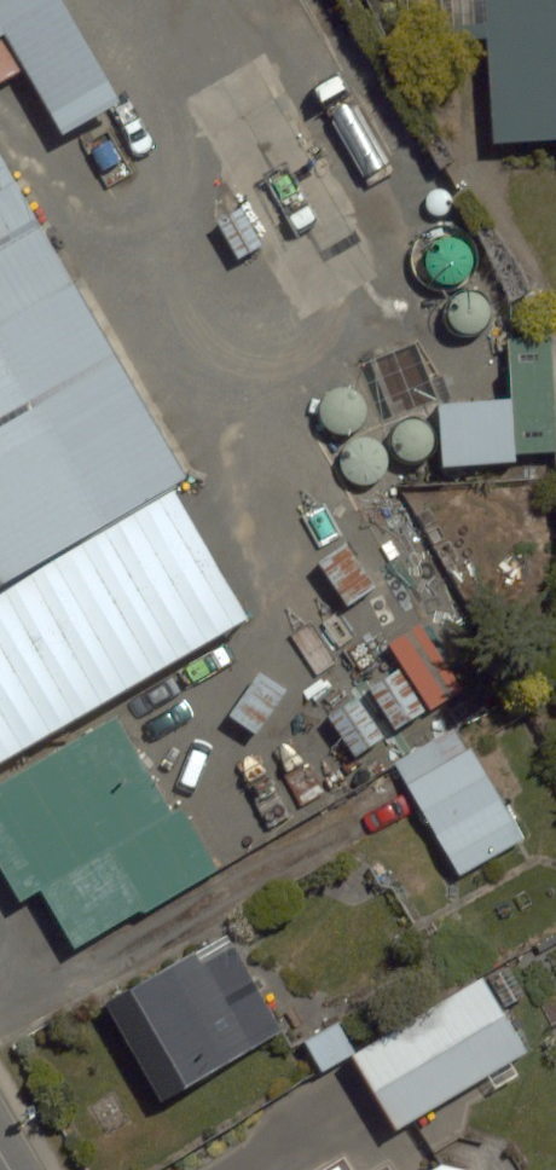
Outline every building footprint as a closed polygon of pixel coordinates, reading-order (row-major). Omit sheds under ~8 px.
[(70,0),(0,0),(0,84),(25,71),(62,140),(127,105),(70,0)] [(482,138),(555,134),(555,0),(475,0),(482,138)] [(0,306),(0,752),(189,649),(0,306)] [(512,464),(509,400),(400,404),(401,448),(442,447),(443,467),(512,464)] [(389,452),(379,421),(320,439),(329,470),(389,452)] [(394,663),(424,708),(458,684),(418,625),(383,648),(394,663)] [(424,708),(394,663),(354,690),(384,734),(424,708)] [(384,734),(354,690),(317,715),(347,760),(384,734)] [(115,716),(0,784),(0,885),(7,897),(30,884),(71,953),(224,863),(189,803),(172,813),(115,716)] [(530,840),(458,726),(391,768),(463,882),(530,840)] [(298,1025),(241,921),(97,1000),(154,1104),(298,1025)] [(393,1130),(536,1043),(491,969),(356,1050),(348,1055),(393,1130)] [(347,1052),(356,1047),(338,1018),(296,1044),(313,1073),(347,1052)] [(476,1141),(432,1169),(494,1169),(476,1141)] [(334,1152),(306,1169),(346,1169),(334,1152)] [(400,1158),(382,1169),(408,1169),(400,1158)]
